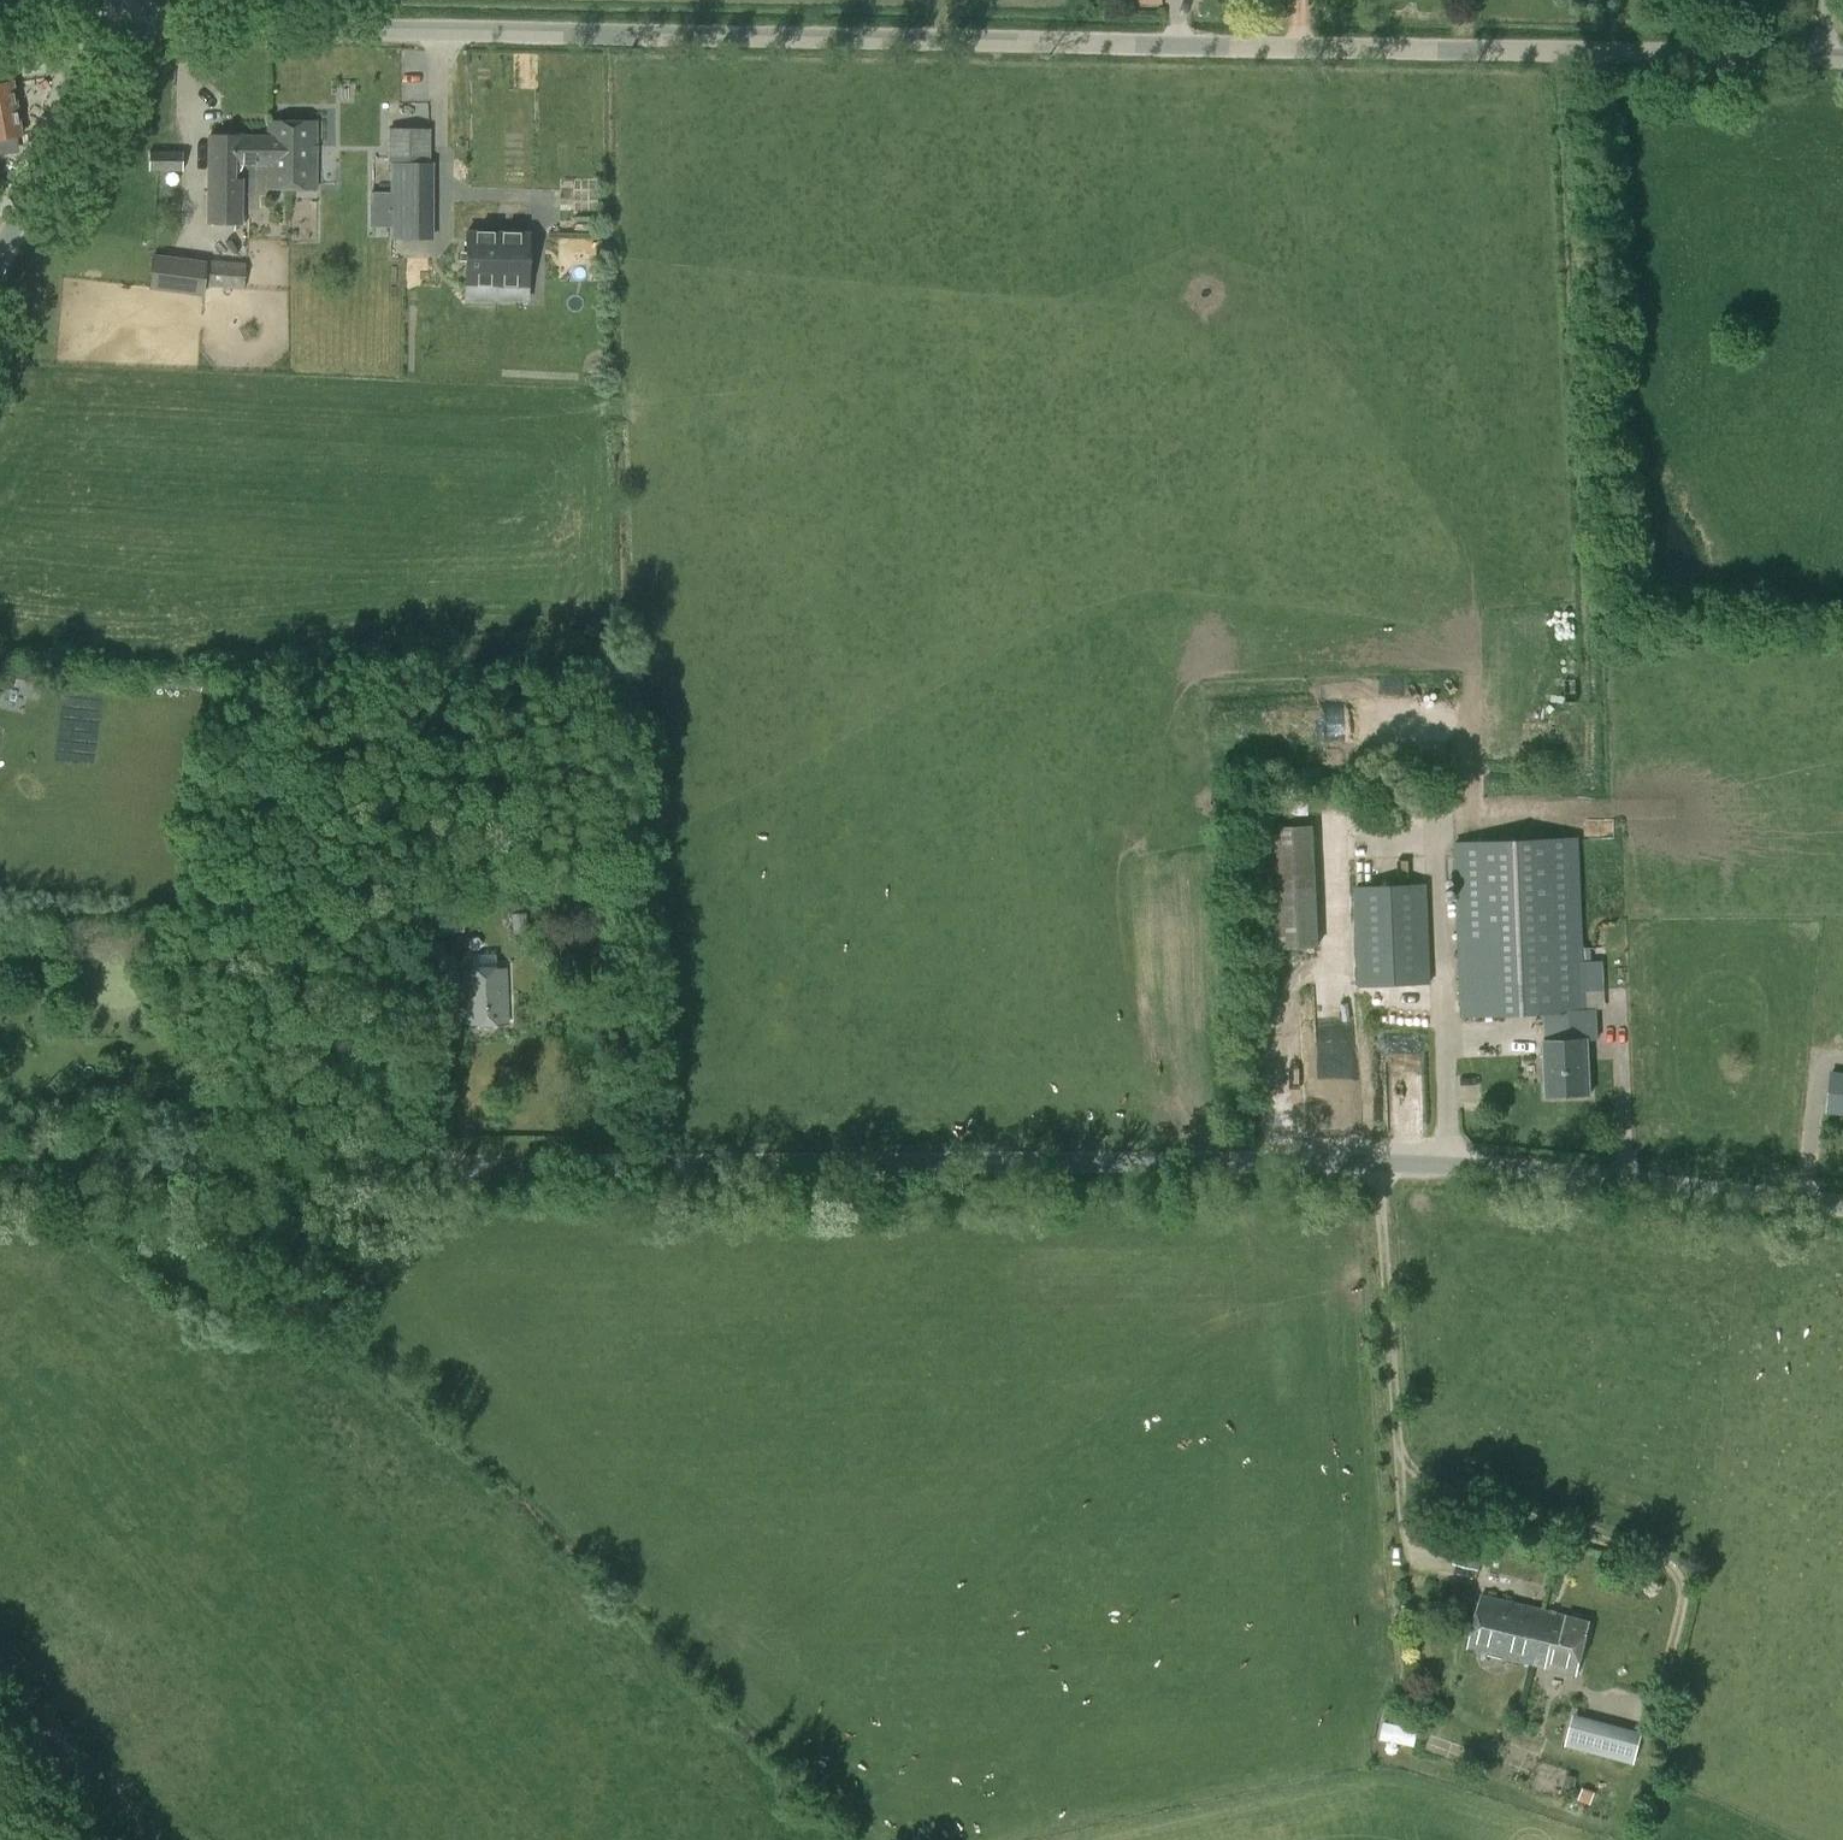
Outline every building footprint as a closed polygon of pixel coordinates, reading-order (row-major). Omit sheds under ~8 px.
[(21,135),(13,83),(0,85),(0,138),(21,135)] [(267,122),(267,138),(266,166),(268,166),(268,188),(317,188),(317,123),(267,122)] [(429,159),(429,134),(389,133),(389,159),(429,159)] [(234,165),(266,166),(267,138),(211,137),(210,223),(233,223),(234,165)] [(150,149),(149,171),(183,171),(183,151),(150,149)] [(408,239),(408,222),(427,222),(427,182),(391,182),(391,239),(408,239)] [(465,284),(496,285),(498,233),(466,232),(465,284)] [(529,234),(498,233),(496,285),(527,286),(529,234)] [(244,287),(246,261),(151,250),(144,285),(205,292),(207,283),(244,287)] [(1259,948),(1319,946),(1315,826),(1255,828),(1259,948)] [(1604,1008),(1604,989),(1603,962),(1602,947),(1583,948),(1579,840),(1456,845),(1463,1016),(1547,1013),(1548,1041),(1546,1042),(1548,1096),(1589,1094),(1587,1040),(1598,1040),(1597,1009),(1604,1008)] [(1430,984),(1427,885),(1357,888),(1361,987),(1430,984)] [(463,968),(466,1025),(507,1022),(504,966),(463,968)] [(1842,1113),(1842,1071),(1833,1070),(1828,1111),(1842,1113)] [(1463,1521),(1456,1549),(1481,1554),(1483,1555),(1489,1528),(1463,1521)] [(1482,1592),(1468,1648),(1532,1664),(1576,1674),(1590,1618),(1545,1607),(1482,1592)] [(1634,1766),(1643,1733),(1587,1718),(1578,1751),(1634,1766)] [(1383,1720),(1379,1737),(1415,1743),(1418,1726),(1383,1720)] [(1577,1778),(1567,1775),(1564,1784),(1574,1787),(1577,1778)] [(1596,1793),(1583,1788),(1578,1801),(1591,1805),(1596,1793)]
